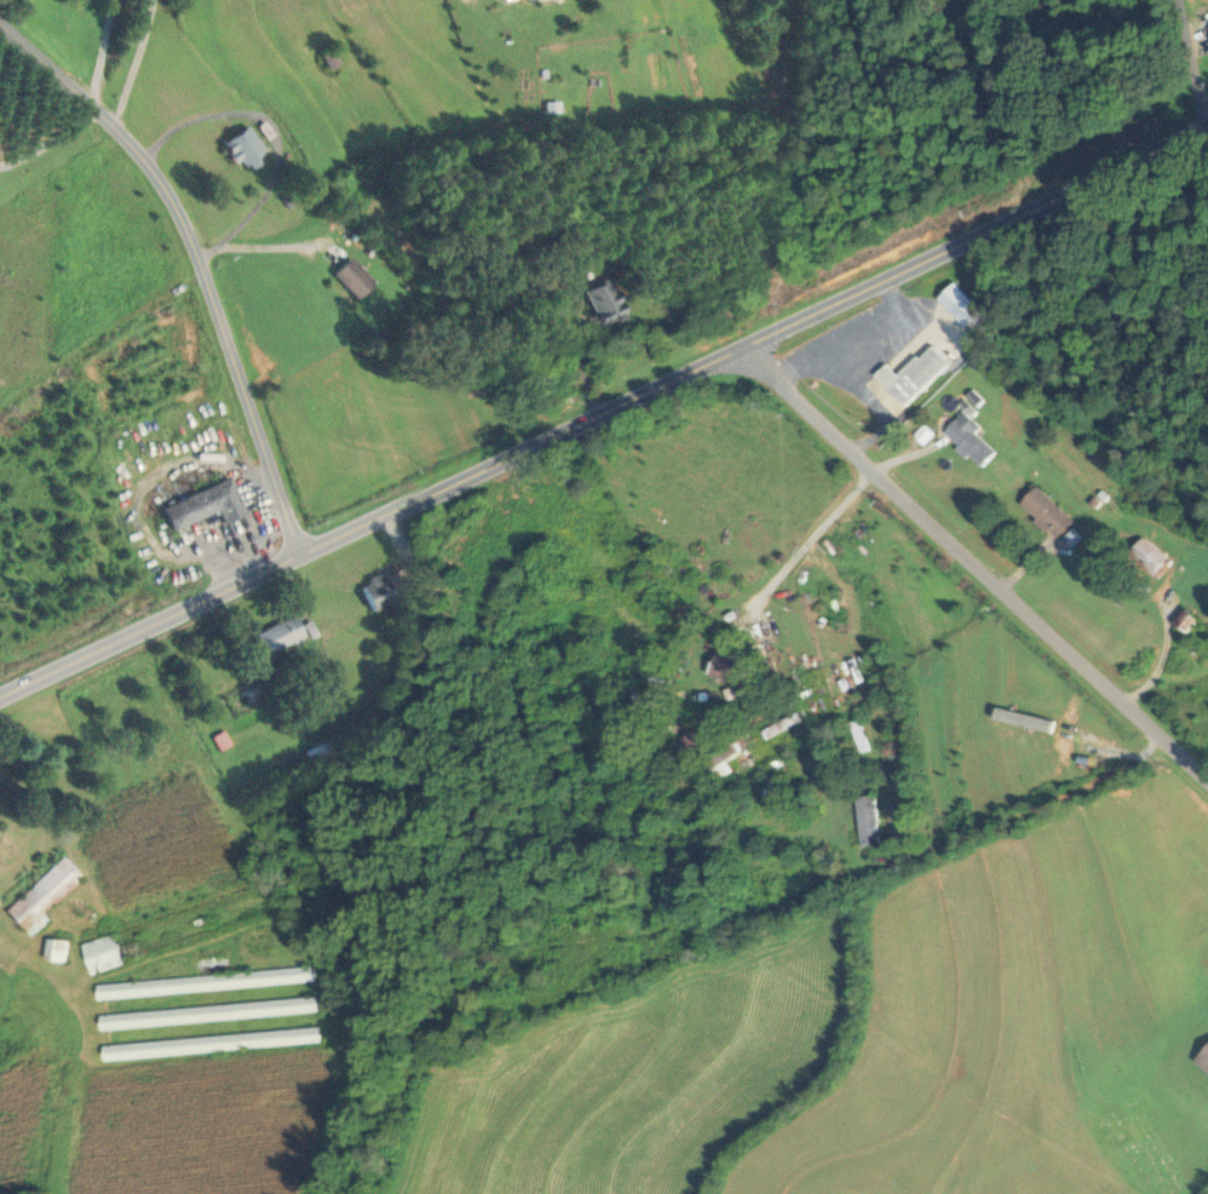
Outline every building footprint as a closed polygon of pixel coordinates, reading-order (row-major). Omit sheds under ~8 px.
[(259,161),(256,157),(265,148),(243,126),(222,147),(248,172),(259,161)] [(356,300),(373,283),(348,257),(331,275),(356,300)] [(584,289),(597,327),(625,317),(611,279),(584,289)] [(979,310),(951,282),(935,299),(962,327),(979,310)] [(896,376),(884,364),(874,375),(902,405),(947,362),(929,344),(896,376)] [(941,431),(977,467),(992,452),(972,432),(977,427),(961,411),(941,431)] [(217,512),(222,524),(244,515),(230,479),(160,507),(170,531),(217,512)] [(1070,521),(1034,486),(1017,503),(1053,538),(1070,521)] [(1155,580),(1169,559),(1139,538),(1125,560),(1155,580)] [(368,612),(391,604),(381,575),(358,583),(368,612)] [(261,657),(301,639),(291,617),(252,634),(261,657)] [(738,656),(717,645),(704,670),(724,681),(738,656)] [(685,752),(701,735),(691,726),(676,742),(685,752)] [(723,758),(736,752),(727,733),(698,746),(712,778),(729,770),(723,758)] [(319,764),(335,756),(327,739),(303,751),(309,763),(317,759),(319,764)] [(876,842),(871,793),(852,795),(857,845),(876,842)] [(43,913),(83,878),(64,857),(4,910),(27,936),(48,918),(43,913)] [(270,918),(262,887),(77,938),(86,969),(270,918)] [(720,915),(729,915),(729,906),(720,906),(720,915)] [(61,939),(43,938),(43,960),(61,960),(61,939)] [(95,999),(313,981),(311,966),(93,983),(95,999)] [(97,1029),(315,1012),(314,996),(96,1013),(97,1029)] [(98,1044),(99,1059),(317,1041),(316,1026),(98,1044)] [(1191,1060),(1207,1075),(1207,1041),(1191,1060)]
